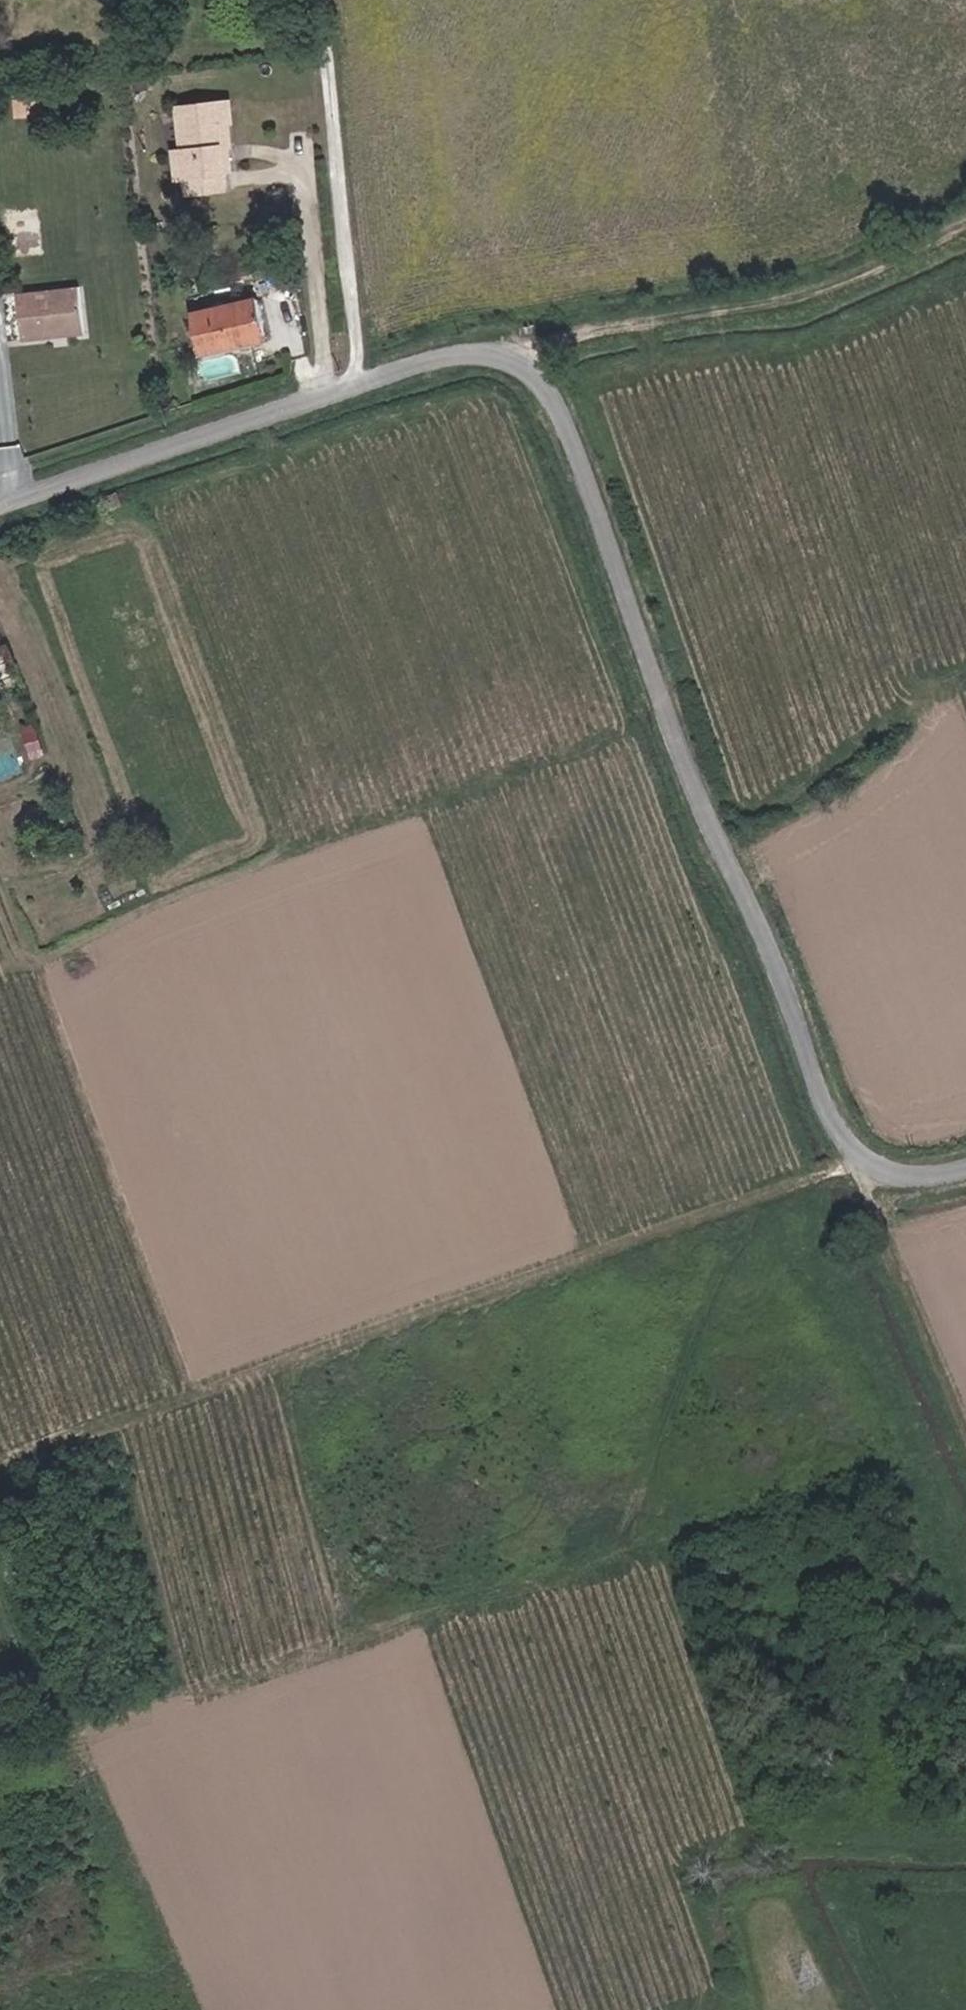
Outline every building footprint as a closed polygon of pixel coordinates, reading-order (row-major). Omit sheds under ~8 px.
[(219,124),(230,122),(226,77),(175,83),(180,128),(173,128),(175,156),(183,155),(184,171),(215,167),(214,151),(220,150),(219,124)] [(214,151),(215,167),(225,167),(223,153),(231,152),(230,122),(219,124),(220,150),(214,151)] [(27,324),(89,320),(86,277),(24,281),(27,324)] [(255,285),(186,299),(194,343),(265,329),(255,285)]
